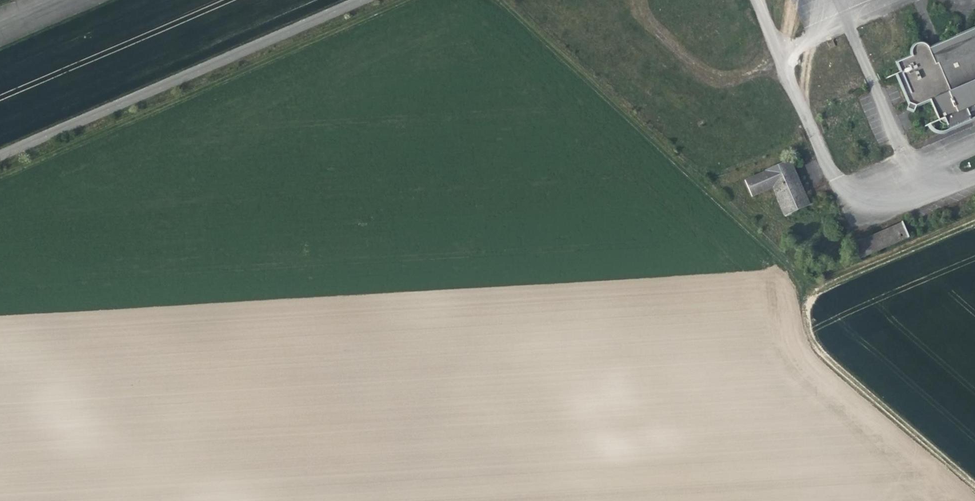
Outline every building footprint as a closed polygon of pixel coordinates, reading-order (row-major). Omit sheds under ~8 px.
[(930,48),(928,46),(925,43),(920,43),(915,46),(913,51),(913,56),(898,62),(901,71),(898,73),(910,102),(908,107),(916,110),(917,104),(931,100),(939,120),(931,123),(935,129),(943,131),(974,118),(974,29),(930,48)] [(810,203),(790,160),(746,179),(753,196),(773,187),(785,214),(810,203)] [(911,237),(905,222),(856,242),(863,258),(911,237)]
